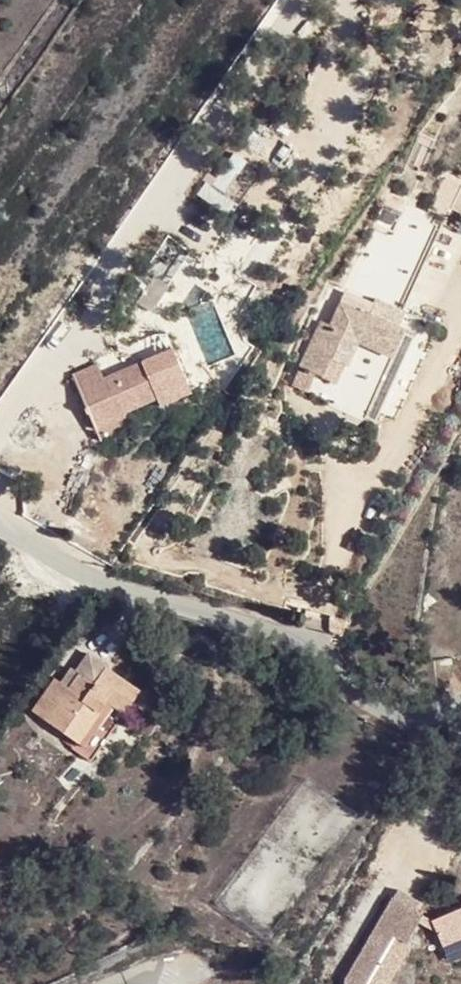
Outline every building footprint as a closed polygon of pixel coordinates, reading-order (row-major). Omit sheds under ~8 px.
[(133,303),(149,315),(165,290),(148,280),(133,303)] [(340,388),(349,371),(344,368),(357,344),(366,349),(373,351),(392,361),(405,335),(338,302),(319,354),(311,349),(302,370),(340,388)] [(65,318),(74,324),(85,309),(75,303),(65,318)] [(166,353),(138,367),(161,417),(190,403),(166,353)] [(91,429),(122,414),(154,403),(138,367),(100,386),(91,367),(67,377),(91,429)] [(91,429),(99,445),(129,431),(122,414),(91,429)] [(72,625),(78,630),(94,609),(88,604),(72,625)] [(66,748),(84,762),(136,694),(87,656),(64,687),(54,679),(30,711),(70,742),(66,748)] [(346,979),(361,983),(388,983),(410,947),(407,945),(419,924),(437,935),(432,921),(393,898),(346,979)] [(460,942),(460,911),(432,921),(437,935),(442,949),(460,942)]
